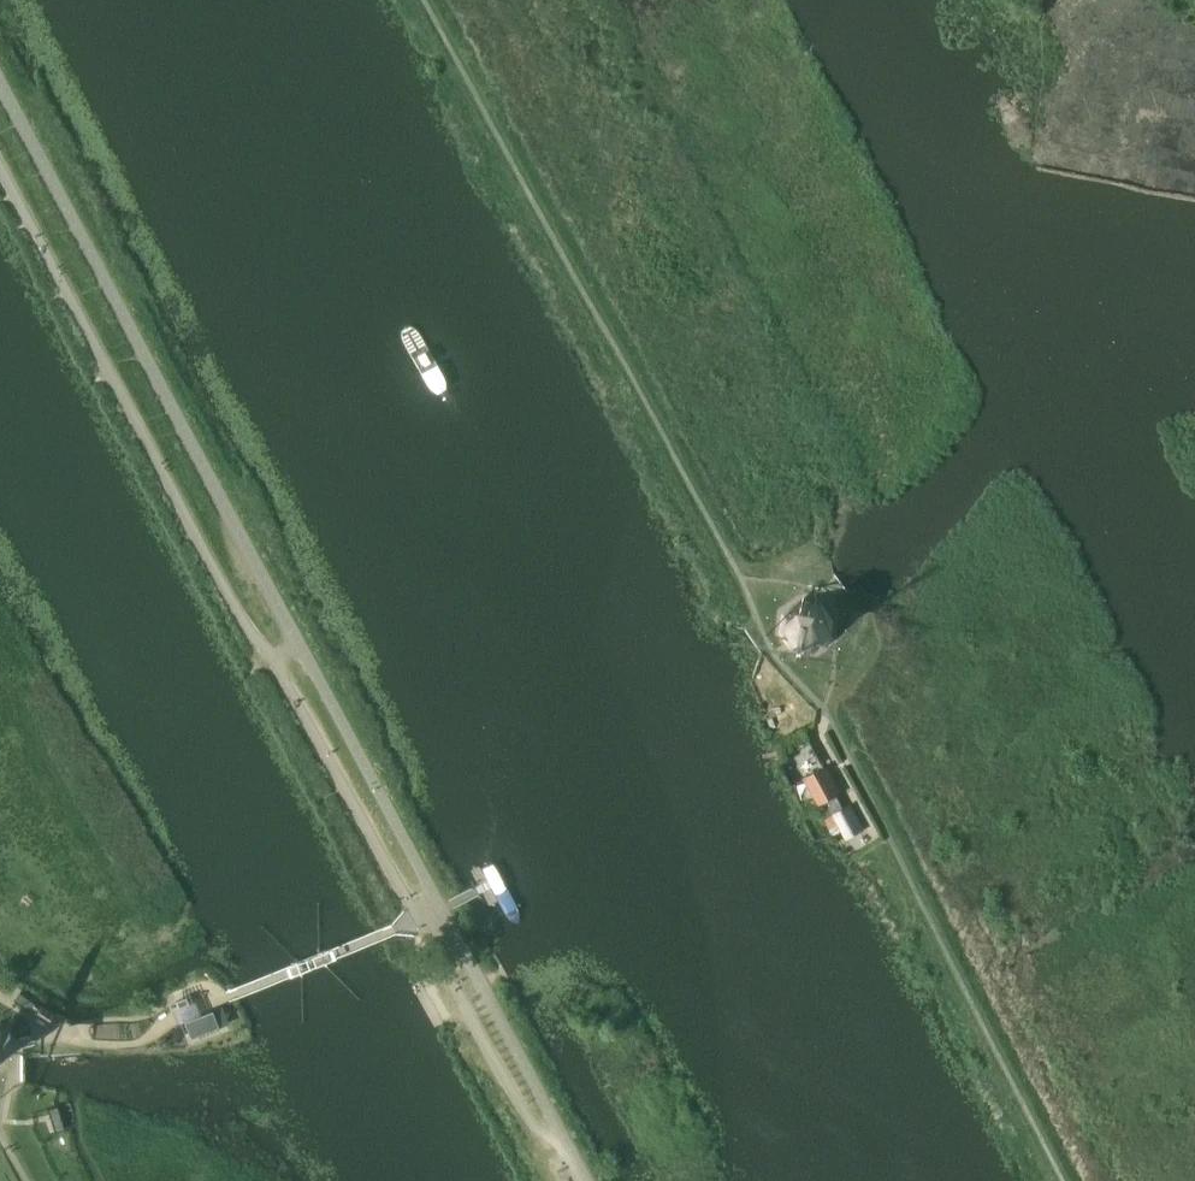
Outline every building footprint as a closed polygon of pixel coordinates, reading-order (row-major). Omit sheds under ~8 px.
[(781,632),(794,649),(814,652),(830,640),(834,619),(822,603),(821,602),(820,601),(814,599),(812,598),(811,598),(808,600),(801,600),(784,613),(781,632)] [(828,817),(825,820),(833,835),(842,829),(847,838),(863,828),(850,806),(844,809),(836,795),(841,792),(826,765),(804,777),(817,803),(820,801),(828,817)] [(187,1004),(184,998),(175,1002),(178,1007),(187,1004)] [(39,1008),(34,1005),(29,1012),(34,1015),(34,1016),(47,1024),(53,1014),(41,1005),(39,1008)] [(217,1027),(211,1011),(184,1022),(190,1038),(217,1027)] [(113,1032),(103,1032),(93,1031),(92,1042),(105,1042),(113,1043),(113,1032)]
